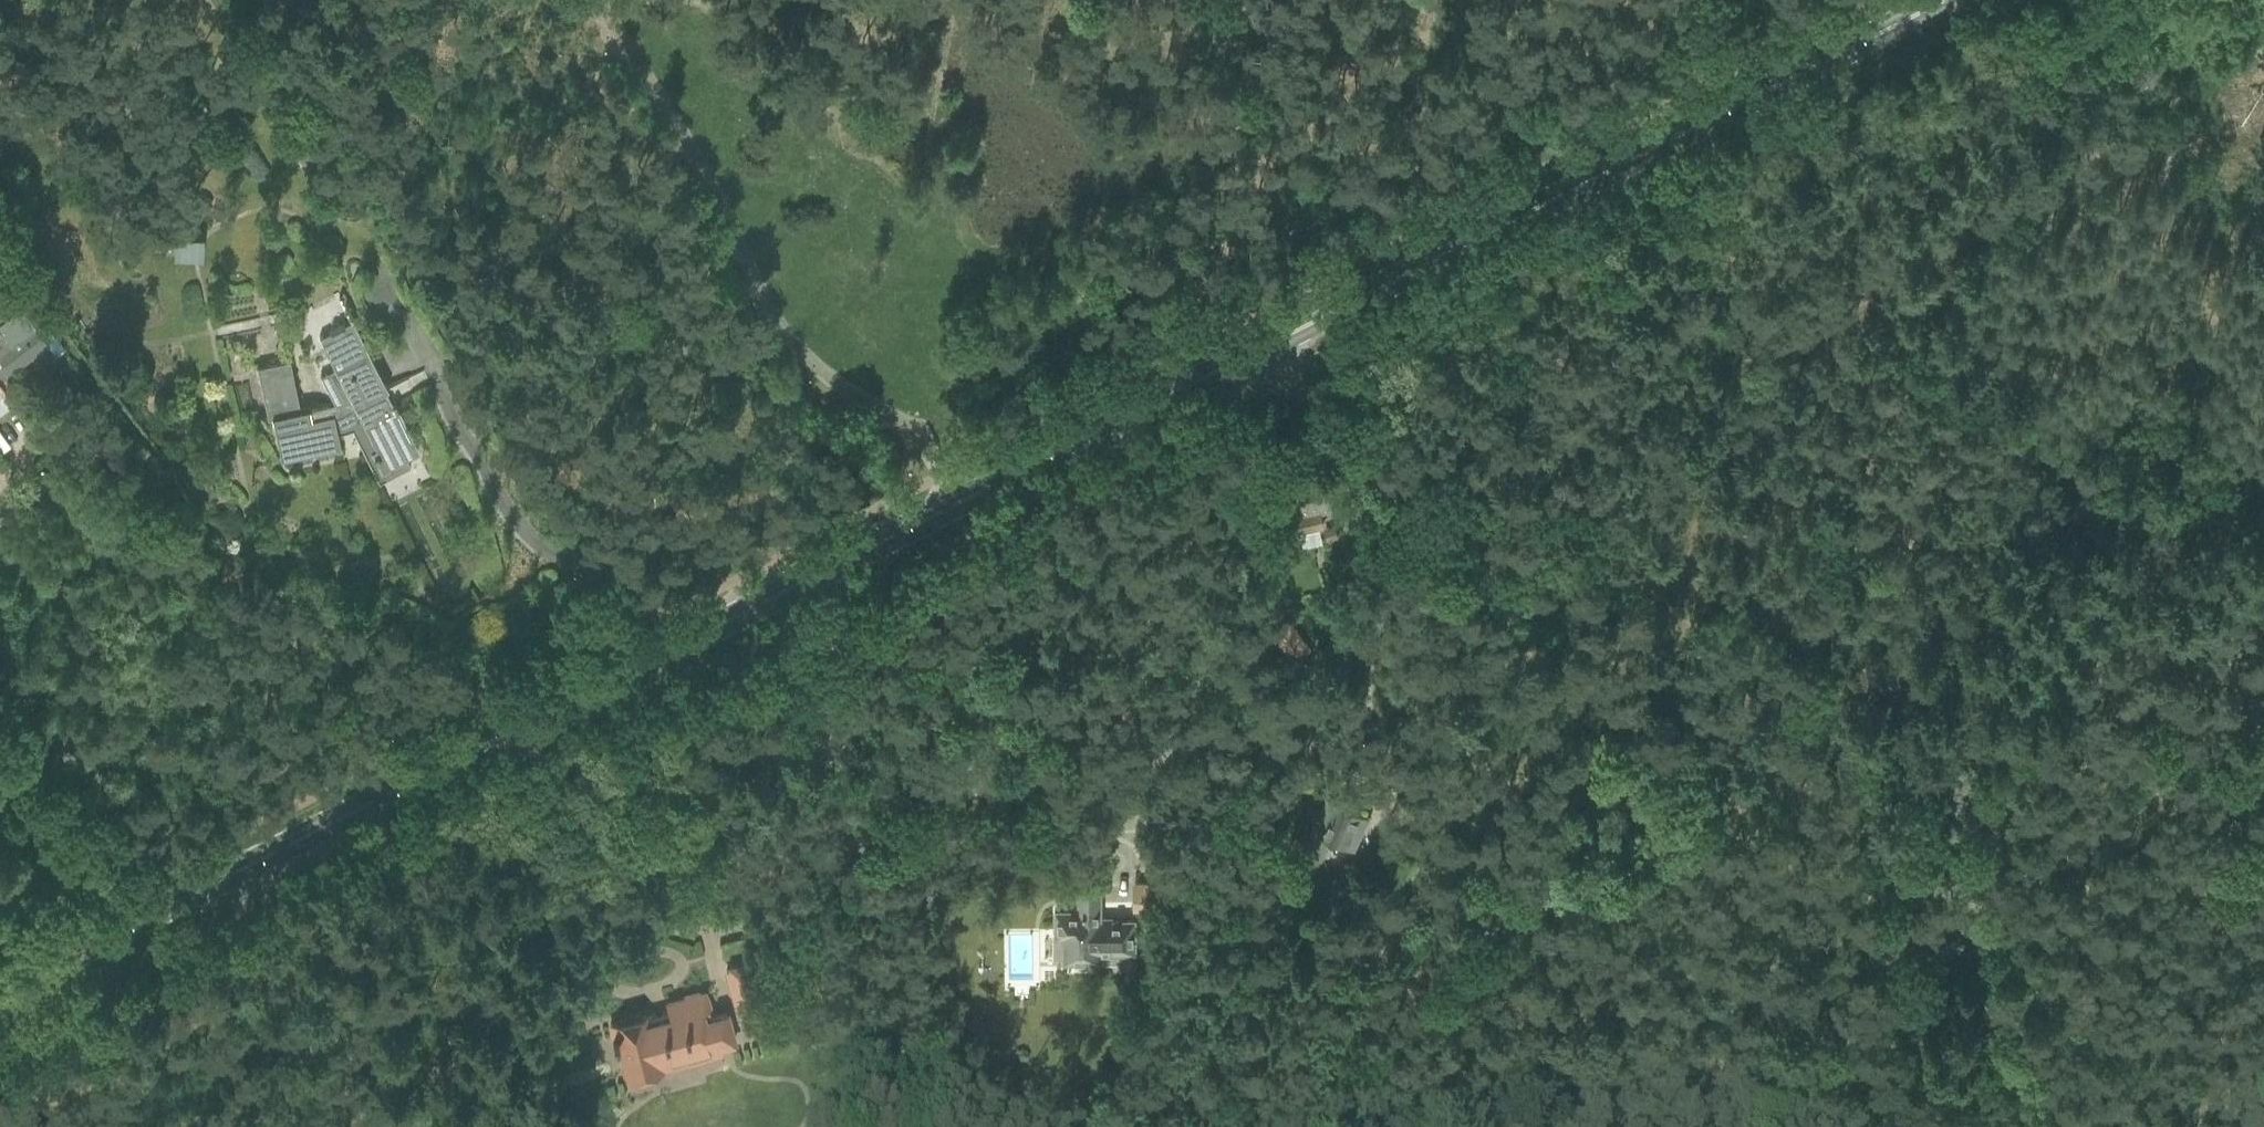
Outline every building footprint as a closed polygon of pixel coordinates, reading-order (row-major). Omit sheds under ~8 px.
[(197,257),(198,233),(169,232),(169,256),(197,257)] [(11,293),(0,278),(0,300),(11,293)] [(48,344),(22,309),(0,324),(0,332),(1,333),(0,334),(0,379),(48,344)] [(305,408),(303,409),(300,410),(289,359),(256,366),(267,418),(272,417),(280,457),(340,444),(337,433),(351,428),(379,481),(410,465),(406,458),(419,451),(427,466),(429,466),(416,443),(413,445),(396,411),(398,411),(394,403),(380,410),(374,397),(387,390),(352,321),(319,338),(333,366),(320,374),(334,402),(305,408)] [(13,401),(0,383),(0,411),(13,401)] [(1298,483),(1299,489),(1286,492),(1292,517),(1295,532),(1323,525),(1320,511),(1334,508),(1330,495),(1341,492),(1334,463),(1314,468),(1317,478),(1298,483)] [(63,495),(70,502),(83,489),(76,482),(63,495)] [(1327,539),(1339,536),(1336,525),(1324,528),(1327,539)] [(1361,588),(1380,579),(1375,568),(1356,577),(1361,588)] [(1280,602),(1265,607),(1270,622),(1285,617),(1280,602)] [(1291,663),(1310,650),(1290,621),(1271,634),(1291,663)] [(1326,798),(1319,814),(1303,848),(1322,857),(1330,840),(1352,850),(1367,817),(1326,798)] [(1168,880),(1133,881),(1133,912),(1168,912),(1168,880)] [(1098,892),(1080,893),(1080,913),(1057,913),(1057,934),(1066,934),(1066,951),(1099,950),(1099,949),(1128,949),(1128,925),(1099,926),(1098,892)] [(723,969),(737,1022),(761,1015),(760,1010),(766,1009),(762,991),(760,992),(757,980),(759,980),(753,958),(727,965),(728,968),(723,969)] [(726,1012),(710,1016),(704,994),(667,1004),(670,1016),(650,1021),(648,1015),(611,1025),(615,1041),(617,1040),(628,1078),(662,1069),(660,1061),(702,1050),(704,1057),(720,1053),(718,1048),(735,1044),(726,1012)]
